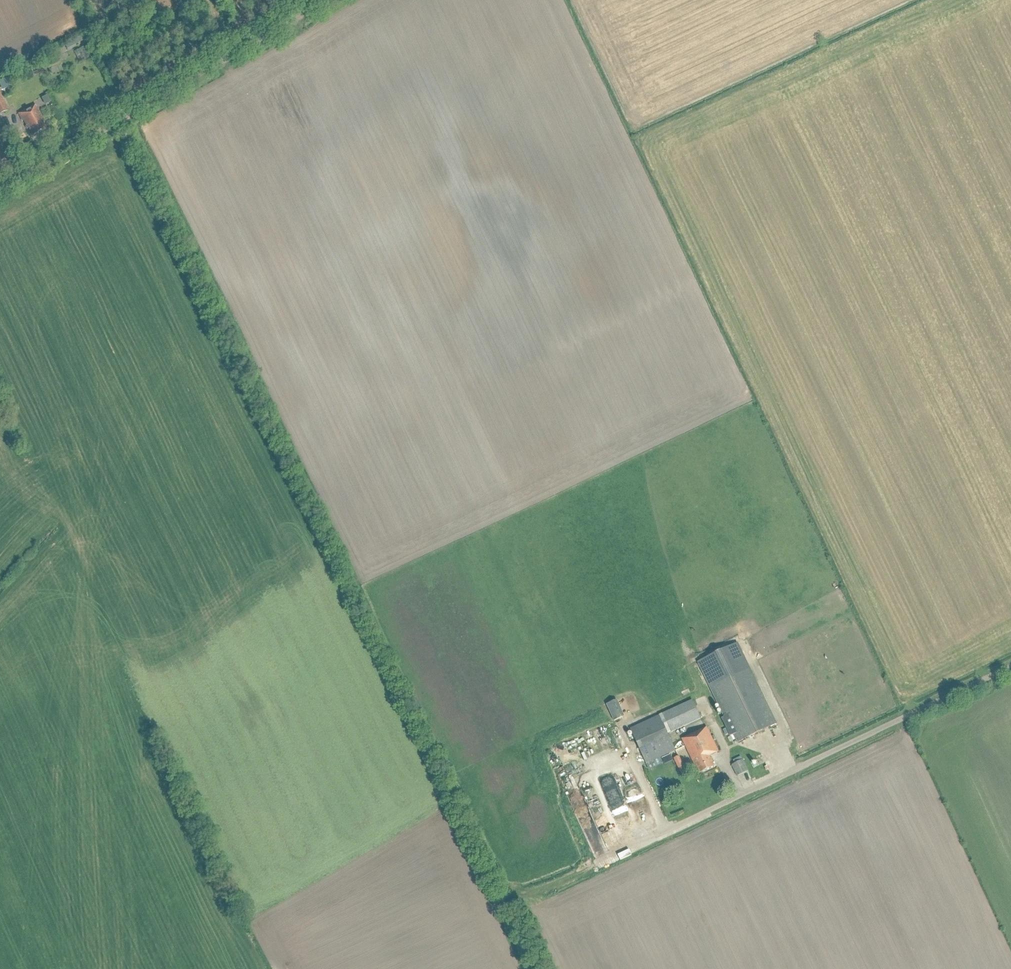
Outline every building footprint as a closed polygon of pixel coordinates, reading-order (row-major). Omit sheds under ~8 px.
[(85,47),(74,53),(79,63),(90,57),(85,47)] [(18,115),(26,129),(28,128),(33,136),(46,129),(42,121),(43,120),(35,105),(18,115)] [(698,662),(710,687),(737,743),(777,724),(737,643),(698,662)] [(663,714),(671,732),(700,719),(692,701),(663,714)] [(630,729),(646,764),(675,751),(659,716),(630,729)] [(693,768),(697,775),(715,766),(710,756),(718,752),(706,727),(682,739),(695,767),(693,768)] [(686,771),(679,756),(674,759),(681,774),(686,771)] [(748,771),(743,760),(731,765),(737,777),(748,771)] [(628,784),(639,777),(632,766),(622,773),(628,784)] [(627,825),(611,780),(599,784),(615,829),(627,825)] [(597,818),(585,783),(572,788),(583,822),(597,818)] [(592,826),(596,836),(601,834),(597,825),(592,826)]
